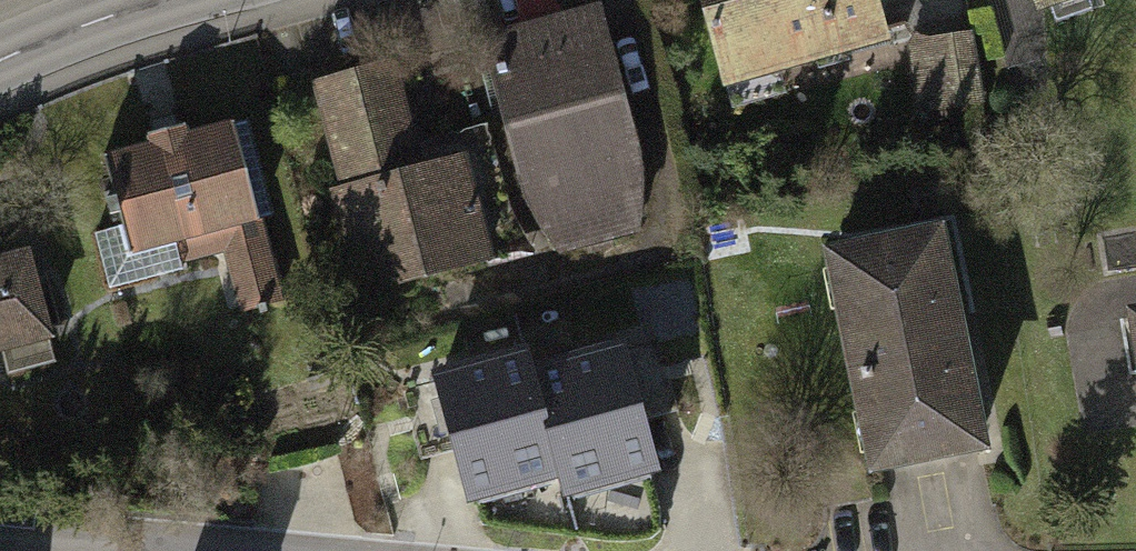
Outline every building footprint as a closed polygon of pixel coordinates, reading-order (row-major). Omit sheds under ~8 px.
[(594,0),(574,0),(484,24),(548,260),(656,232),(594,0)] [(726,94),(888,51),(875,0),(702,0),(726,94)] [(1040,19),(1093,0),(1034,0),(1040,19)] [(921,117),(986,118),(987,40),(922,39),(921,117)] [(394,73),(322,92),(367,265),(487,234),(462,141),(415,154),(394,73)] [(226,115),(103,149),(134,258),(257,224),(226,115)] [(927,226),(834,245),(879,459),(972,440),(927,226)] [(0,245),(0,352),(36,341),(8,243),(0,245)] [(1125,308),(1135,366),(1135,306),(1125,308)] [(623,352),(533,375),(557,467),(562,485),(652,462),(623,352)] [(529,358),(439,381),(468,491),(557,467),(533,375),(529,358)]
